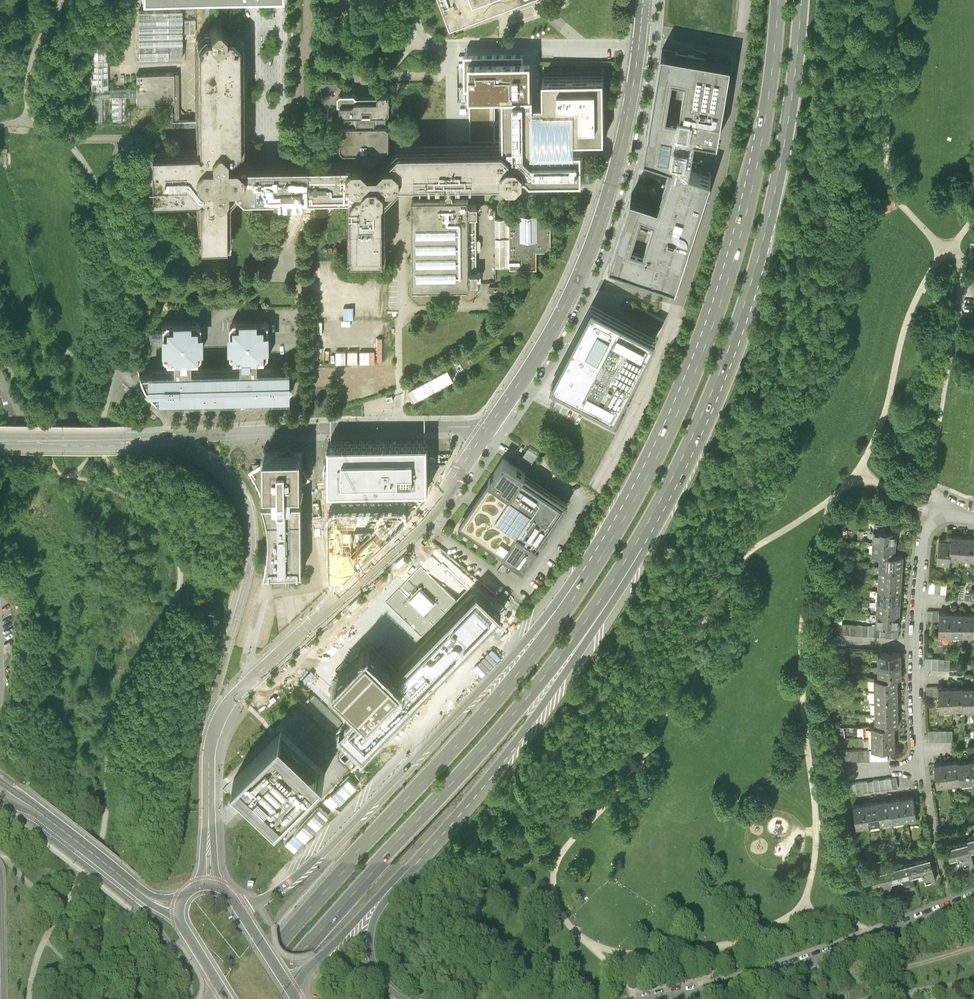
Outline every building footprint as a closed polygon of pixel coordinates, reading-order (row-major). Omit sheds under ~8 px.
[(450,26),(453,24),(461,21),(495,9),(496,13),(503,11),(508,9),(506,5),(519,0),(441,0),(450,26)] [(182,10),(138,11),(138,60),(185,61),(185,34),(196,34),(195,20),(182,21),(182,10)] [(232,183),(239,182),(241,183),(248,176),(248,167),(244,163),(241,160),(232,160),(232,154),(236,154),(244,146),(244,135),(243,43),(235,35),(231,35),(231,29),(225,23),(215,23),(209,29),(209,35),(204,36),(197,43),(197,120),(172,120),(173,121),(173,135),(173,149),(150,149),(150,195),(189,195),(196,195),(199,192),(201,194),(198,197),(198,219),(199,243),(230,243),(230,194),(232,192),(232,183)] [(137,105),(136,86),(109,86),(109,39),(91,40),(92,118),(128,121),(128,105),(137,105)] [(632,193),(610,261),(676,282),(711,174),(690,167),(696,134),(718,137),(731,60),(662,48),(644,153),(672,162),(659,202),(632,193)] [(533,144),(533,108),(538,108),(543,107),(543,109),(544,109),(572,109),(572,122),(572,137),(590,137),(590,138),(604,138),(604,77),(543,77),(543,101),(540,101),(539,101),(533,101),(533,92),(531,92),(530,60),(523,59),(523,52),(463,53),(464,87),(469,87),(469,142),(494,142),(494,94),(503,94),(503,143),(513,153),(513,158),(517,158),(524,165),(524,174),(525,174),(530,178),(582,178),(582,148),(538,148),(535,146),(533,144)] [(136,86),(137,105),(174,105),(173,73),(136,73),(136,86)] [(269,162),(244,163),(248,167),(248,176),(241,183),(239,182),(239,187),(247,194),(265,195),(269,195),(274,194),(280,194),(289,194),(326,194),(350,194),(352,191),(353,192),(354,193),(352,195),(352,255),(384,254),(384,193),(386,190),(386,186),(386,182),(395,181),(397,179),(506,178),(508,180),(515,180),(518,180),(524,174),(524,165),(517,158),(513,158),(511,158),(511,154),(503,146),(400,147),(392,154),(392,159),(386,159),(386,150),(389,146),(389,144),(389,126),(386,123),(386,113),(387,113),(390,110),(390,101),(391,99),(390,99),(389,93),(380,93),(378,95),(373,96),(366,96),(356,96),(354,93),(340,93),(338,96),(338,104),(340,104),(340,107),(340,111),(343,113),(343,124),(340,126),(340,147),(344,151),(354,150),(354,155),(354,158),(354,160),(352,162),(289,162),(269,162)] [(446,199),(411,200),(412,283),(412,290),(455,290),(469,290),(469,283),(481,283),(481,272),(477,272),(477,252),(479,251),(481,250),(481,241),(479,240),(476,240),(476,216),(478,216),(478,205),(468,205),(468,199),(465,199),(453,199),(453,195),(451,193),(447,193),(446,195),(446,199)] [(520,220),(495,220),(495,268),(498,268),(537,268),(537,251),(552,251),(552,218),(538,219),(538,214),(531,214),(529,214),(520,214),(520,220)] [(656,336),(656,335),(649,332),(593,302),(551,381),(557,384),(581,397),(584,398),(615,414),(641,366),(646,356),(656,336)] [(162,323),(161,323),(161,348),(161,355),(162,355),(164,357),(164,358),(172,358),(172,364),(172,369),(148,369),(148,371),(139,371),(139,369),(138,368),(137,369),(139,373),(140,378),(143,384),(148,391),(154,396),(155,396),(155,395),(153,394),(153,393),(159,393),(159,395),(236,395),(241,395),(249,395),(257,395),(289,395),(289,368),(259,369),(259,363),(259,357),(266,357),(266,356),(268,354),(269,354),(269,322),(268,322),(266,320),(266,319),(234,319),(234,320),(232,322),(231,322),(231,354),(232,354),(234,356),(234,357),(242,357),(242,369),(189,369),(189,358),(196,358),(196,357),(198,355),(199,355),(199,347),(199,323),(198,323),(196,321),(196,320),(164,320),(164,321),(162,323)] [(249,395),(241,395),(242,405),(257,397),(257,395),(249,395)] [(378,441),(328,441),(329,488),(385,487),(394,487),(428,487),(428,480),(428,469),(428,457),(428,440),(378,441)] [(273,451),(265,451),(265,459),(262,461),(255,464),(249,468),(252,474),(255,479),(258,485),(261,491),(262,495),(264,498),(266,507),(268,515),(269,524),(269,532),(270,542),(268,558),(265,569),(303,569),(302,498),(293,498),(292,488),(302,488),(302,482),(310,477),(302,463),(301,451),(298,451),(295,451),(290,444),(277,451),(273,451)] [(525,473),(504,458),(488,480),(459,523),(502,553),(503,553),(524,568),(539,546),(569,503),(525,473)] [(385,487),(385,496),(394,496),(394,487),(385,487)] [(330,529),(327,529),(327,547),(330,547),(330,555),(331,571),(332,574),(335,576),(340,576),(344,574),(348,570),(354,564),(359,559),(361,557),(375,543),(386,533),(392,527),(404,516),(405,512),(404,508),(401,507),(396,507),(396,496),(394,496),(385,496),(362,496),(347,497),(338,497),(329,497),(329,503),(329,510),(330,529)] [(873,539),(895,541),(896,536),(896,528),(887,528),(873,527),(873,539)] [(961,558),(963,535),(957,535),(951,534),(951,539),(949,557),(961,558)] [(973,552),(973,536),(969,536),(963,535),(961,558),(973,559),(973,552)] [(949,557),(951,539),(945,539),(939,538),(937,561),(949,562),(949,557)] [(895,541),(873,539),(872,551),(880,552),(895,553),(895,548),(895,541)] [(879,564),(902,565),(902,558),(903,553),(895,553),(880,552),(879,564)] [(879,576),(901,577),(902,570),(902,565),(879,564),(879,576)] [(878,588),(901,589),(901,583),(901,577),(879,576),(878,588)] [(947,582),(929,580),(928,591),(946,593),(947,582)] [(877,600),(900,601),(900,594),(901,589),(878,588),(877,600)] [(340,730),(363,753),(501,612),(478,589),(396,673),(399,676),(397,678),(368,649),(335,682),(364,712),(362,714),(359,711),(340,730)] [(420,589),(409,599),(423,613),(434,603),(420,589)] [(876,612),(899,613),(900,606),(900,601),(877,600),(876,612)] [(939,610),(927,610),(927,621),(938,621),(939,612),(939,610)] [(899,613),(876,612),(876,624),(898,625),(899,618),(899,613)] [(938,634),(951,635),(951,612),(946,612),(939,612),(938,621),(938,634)] [(951,635),(963,635),(963,612),(957,612),(951,612),(951,635)] [(963,612),(963,635),(973,635),(973,613),(969,612),(963,612)] [(876,624),(833,622),(832,633),(898,636),(898,625),(876,624)] [(845,649),(833,648),(833,659),(845,660),(845,649)] [(878,664),(901,664),(900,658),(900,652),(878,652),(878,664)] [(950,657),(926,657),(926,668),(950,668),(950,657)] [(901,664),(878,664),(878,676),(897,676),(901,676),(901,669),(901,664)] [(874,688),(897,688),(897,681),(897,676),(878,676),(874,676),(874,688)] [(973,708),(973,685),(968,686),(963,686),(964,709),(973,708)] [(926,686),(927,697),(938,697),(938,687),(938,686),(926,686)] [(956,686),(951,687),(952,709),(964,709),(963,686),(956,686)] [(939,710),(952,709),(951,687),(945,687),(938,687),(938,697),(939,710)] [(875,700),(897,700),(897,693),(897,688),(874,688),(875,700)] [(307,702),(303,697),(271,729),(227,774),(229,776),(232,779),(223,787),(233,797),(248,811),(278,841),(358,759),(362,755),(360,754),(357,750),(340,734),(324,719),(321,715),(307,702)] [(875,712),(898,712),(897,706),(897,700),(875,700),(875,712)] [(898,712),(875,712),(875,724),(894,724),(898,724),(898,717),(898,712)] [(871,736),(894,736),(894,729),(894,724),(875,724),(871,724),(871,736)] [(846,727),(837,727),(837,735),(846,735),(846,727)] [(952,729),(928,729),(929,741),(953,740),(952,729)] [(894,736),(871,736),(872,749),(888,749),(894,748),(894,741),(894,736)] [(872,749),(840,749),(840,761),(888,760),(888,749),(872,749)] [(961,784),(973,782),(970,760),(967,760),(958,761),(961,784)] [(946,763),(949,785),(961,784),(958,761),(951,762),(946,763)] [(949,785),(946,763),(941,763),(934,764),(937,787),(949,785)] [(890,778),(843,785),(845,796),(898,788),(896,777),(890,778)] [(901,799),(904,821),(917,819),(913,797),(906,798),(901,799)] [(904,821),(901,799),(894,800),(889,800),(892,823),(904,821)] [(877,802),(880,825),(892,823),(889,800),(882,801),(877,802)] [(880,825),(877,802),(870,803),(865,804),(869,826),(880,825)] [(869,826),(865,804),(860,804),(853,806),(856,828),(869,826)] [(973,865),(970,851),(968,842),(964,844),(947,848),(949,859),(960,856),(961,858),(961,857),(964,867),(973,865)] [(916,862),(909,864),(912,875),(922,873),(922,874),(923,874),(925,884),(936,881),(930,859),(916,862)] [(905,865),(888,869),(891,880),(901,878),(902,880),(905,889),(915,887),(912,875),(909,864),(905,865)] [(894,892),(891,880),(888,869),(883,871),(867,875),(870,886),(880,883),(881,885),(884,894),(894,892)]
